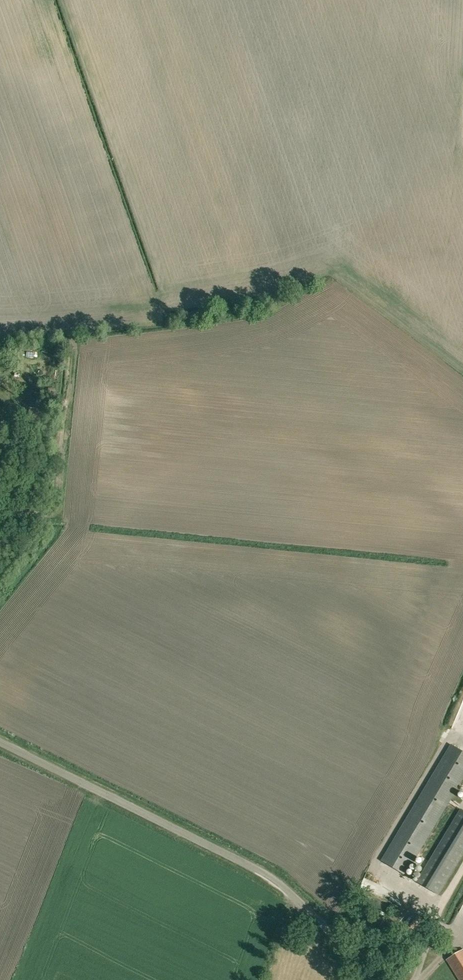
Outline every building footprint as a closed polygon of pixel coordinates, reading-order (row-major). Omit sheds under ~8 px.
[(452,745),(382,861),(405,875),(462,778),(462,751),(452,745)] [(461,809),(417,882),(439,895),(462,854),(462,810),(461,809)] [(446,960),(459,979),(462,979),(462,949),(446,960)]
